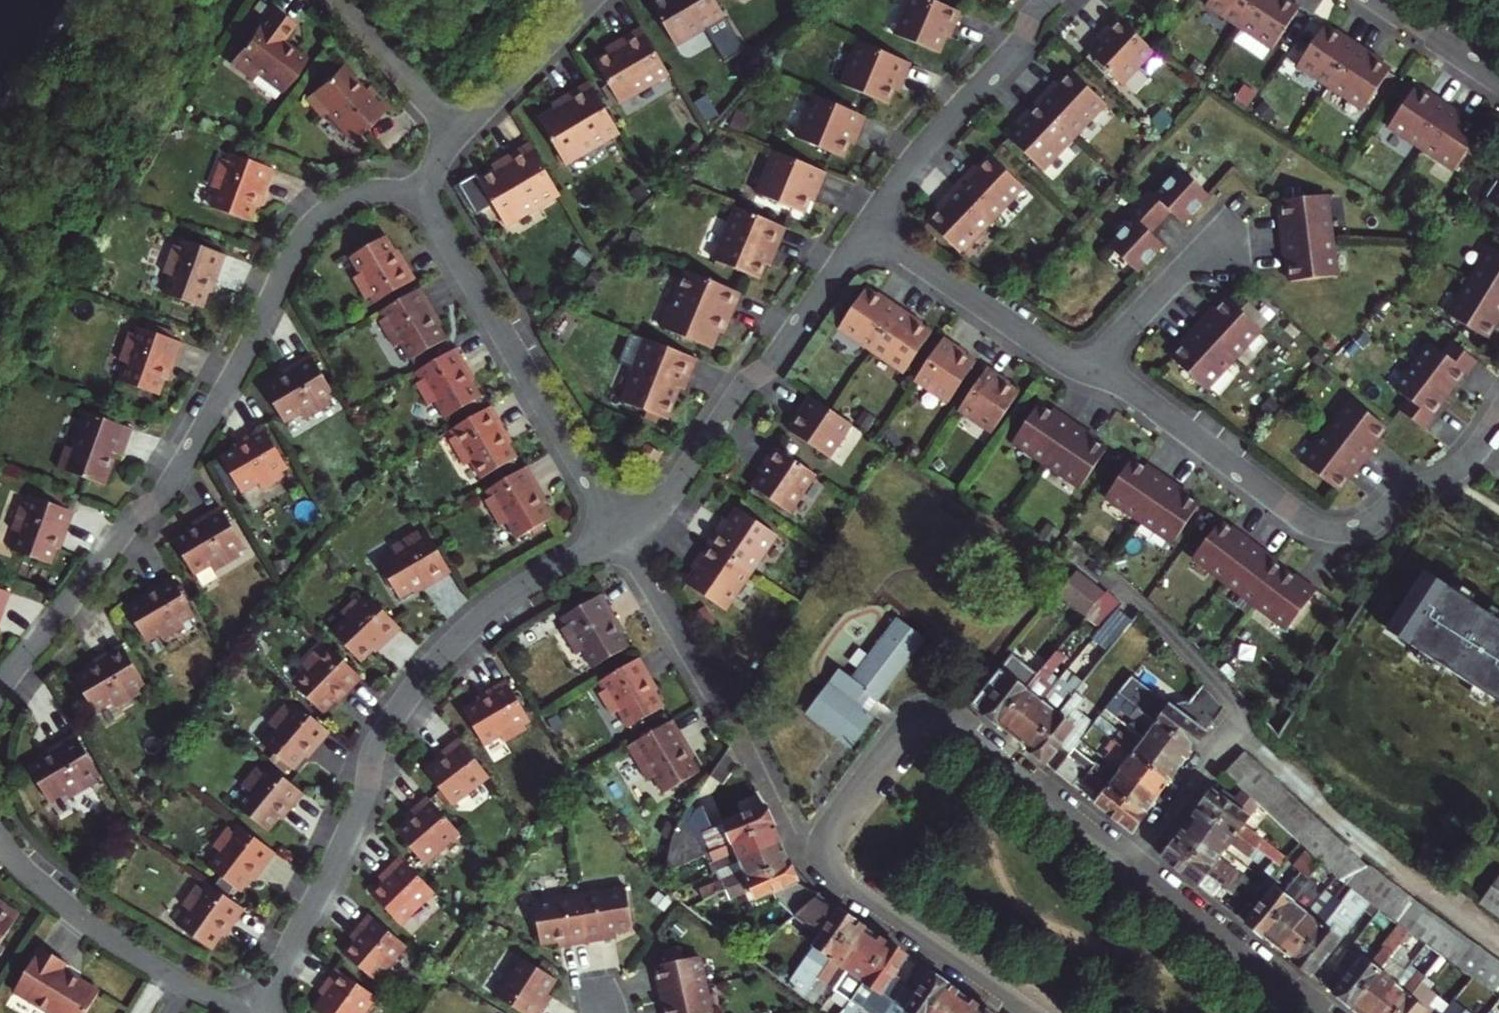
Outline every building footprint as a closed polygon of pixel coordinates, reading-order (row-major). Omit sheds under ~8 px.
[(722,9),(716,0),(651,0),(650,0),(672,38),(722,9)] [(938,0),(911,0),(898,34),(942,52),(952,26),(957,27),(963,10),(938,0)] [(1244,22),(1258,0),(1212,0),(1244,22)] [(1244,22),(1246,23),(1238,36),(1268,57),(1277,44),(1277,45),(1303,9),(1291,1),(1290,0),(1258,0),(1244,22)] [(242,35),(245,38),(227,63),(251,81),(256,75),(280,93),(304,59),(278,40),(291,24),(268,7),(260,17),(257,15),(242,35)] [(1122,80),(1155,48),(1117,12),(1106,22),(1111,27),(1100,38),(1090,49),(1122,80)] [(616,94),(665,65),(639,22),(612,38),(615,44),(607,48),(594,56),(616,94)] [(1095,33),(1100,38),(1111,27),(1106,22),(1095,33)] [(1302,61),(1334,83),(1362,42),(1349,33),(1346,38),(1338,33),(1327,25),(1302,61)] [(1346,38),(1349,33),(1342,28),(1338,33),(1346,38)] [(612,38),(604,42),(607,48),(615,44),(612,38)] [(912,62),(861,40),(843,84),(891,103),(901,76),(906,78),(912,62)] [(1362,42),(1334,83),(1369,107),(1394,71),(1381,63),(1374,57),(1377,52),(1362,42)] [(1385,58),(1377,52),(1374,57),(1381,63),(1385,58)] [(1047,85),(1035,98),(1071,133),(1105,98),(1074,68),(1060,82),(1052,90),(1047,85)] [(561,100),(552,105),(536,114),(562,159),(616,128),(586,77),(557,94),(561,100)] [(1055,77),(1047,85),(1052,90),(1060,82),(1055,77)] [(317,121),(312,128),(332,142),(337,135),(353,147),(384,105),(356,86),(351,94),(337,83),(313,118),(317,121)] [(1430,95),(1419,87),(1393,124),(1425,146),(1453,104),(1441,95),(1438,100),(1430,95)] [(1438,100),(1441,95),(1433,90),(1430,95),(1438,100)] [(860,130),(866,115),(814,93),(797,136),(845,156),(856,128),(860,130)] [(557,94),(548,99),(552,105),(561,100),(557,94)] [(1040,165),(1071,133),(1035,98),(1023,109),(1028,114),(1021,122),(1008,134),(1040,165)] [(1453,104),(1425,146),(1460,169),(1485,133),(1472,124),(1464,118),(1468,114),(1453,104)] [(1016,117),(1021,122),(1028,114),(1023,109),(1016,117)] [(1475,119),(1468,114),(1464,118),(1472,124),(1475,119)] [(502,219),(556,188),(526,136),(496,153),(500,159),(493,163),(477,172),(474,167),(456,177),(474,207),(491,197),(502,219)] [(827,171),(776,150),(757,194),(803,212),(809,198),(813,189),(819,191),(827,171)] [(489,157),(493,163),(500,159),(496,153),(489,157)] [(259,198),(270,169),(227,154),(225,162),(221,161),(217,159),(207,187),(214,190),(207,208),(246,222),(251,207),(255,197),(259,198)] [(966,170),(955,183),(992,218),(1024,185),(992,154),(980,167),(972,175),(966,170)] [(966,170),(972,175),(980,167),(975,162),(966,170)] [(1155,232),(1176,210),(1188,222),(1215,195),(1184,166),(1158,193),(1153,188),(1131,210),(1137,216),(1111,243),(1142,271),(1168,243),(1155,232)] [(992,218),(955,183),(943,194),(948,199),(940,208),(927,221),(959,252),(992,218)] [(809,198),(816,200),(819,191),(813,189),(809,198)] [(935,203),(940,208),(948,199),(943,194),(935,203)] [(1286,257),(1290,257),(1293,279),(1339,274),(1329,194),(1283,199),(1286,220),(1282,220),(1284,240),(1286,257)] [(785,226),(736,206),(714,260),(758,277),(764,262),(767,253),(773,256),(785,226)] [(393,252),(384,237),(348,256),(351,261),(345,264),(342,266),(356,290),(364,286),(374,303),(415,279),(404,260),(399,263),(393,252)] [(156,272),(164,275),(156,297),(194,311),(199,297),(203,287),(208,289),(218,259),(175,244),(172,251),(167,250),(164,248),(156,272)] [(1494,244),(1451,311),(1489,336),(1498,319),(1498,248),(1494,244)] [(398,249),(393,252),(399,263),(404,260),(398,249)] [(767,253),(764,262),(770,265),(773,256),(767,253)] [(351,261),(348,256),(342,259),(345,264),(351,261)] [(741,292),(688,270),(664,329),(711,348),(718,331),(722,322),(729,324),(741,292)] [(839,322),(872,344),(903,301),(888,290),(884,296),(876,290),(867,284),(839,322)] [(879,285),(876,290),(884,296),(888,290),(879,285)] [(437,327),(431,316),(435,313),(419,286),(379,309),(383,316),(378,319),(375,320),(390,347),(398,342),(408,359),(444,339),(437,327)] [(199,297),(204,299),(208,289),(203,287),(199,297)] [(1263,327),(1229,296),(1215,312),(1211,308),(1186,336),(1190,340),(1175,356),(1208,387),(1263,327)] [(903,301),(872,344),(905,365),(931,327),(922,321),(914,315),(917,310),(903,301)] [(374,312),(378,319),(383,316),(379,309),(374,312)] [(917,310),(914,315),(922,321),(926,316),(917,310)] [(431,316),(437,327),(442,324),(435,313),(431,316)] [(718,331),(725,333),(729,324),(722,322),(718,331)] [(680,389),(694,357),(630,331),(616,359),(632,366),(617,398),(642,410),(653,414),(661,418),(675,386),(680,389)] [(947,331),(918,374),(952,395),(977,359),(967,352),(958,346),(962,341),(947,331)] [(181,350),(139,335),(136,344),(131,342),(124,339),(114,366),(125,370),(119,388),(157,402),(161,391),(166,377),(171,378),(181,350)] [(1447,351),(1433,340),(1415,364),(1397,388),(1411,398),(1402,409),(1428,429),(1437,417),(1433,414),(1468,369),(1472,372),(1481,360),(1456,340),(1447,351)] [(958,346),(967,352),(971,347),(962,341),(958,346)] [(454,346),(414,370),(420,380),(414,383),(412,385),(424,406),(433,401),(443,418),(478,398),(467,380),(461,369),(466,366),(454,346)] [(280,372),(271,377),(255,387),(274,420),(292,409),(297,418),(324,403),(320,396),(325,393),(302,352),(277,367),(280,372)] [(990,359),(961,403),(995,425),(1020,388),(1010,381),(1001,375),(1005,369),(990,359)] [(472,377),(466,366),(461,369),(467,380),(472,377)] [(268,372),(271,377),(280,372),(277,367),(268,372)] [(1014,375),(1005,369),(1001,375),(1010,381),(1014,375)] [(408,373),(414,383),(420,380),(414,370),(408,373)] [(161,391),(166,392),(171,378),(166,377),(161,391)] [(828,456),(851,422),(828,407),(806,391),(795,407),(800,409),(794,418),(787,428),(828,456)] [(1353,399),(1329,430),(1305,461),(1340,488),(1352,473),(1356,475),(1379,445),(1375,443),(1389,426),(1353,399)] [(1013,439),(1047,462),(1081,486),(1107,448),(1088,435),(1090,432),(1060,411),(1058,414),(1039,402),(1013,439)] [(498,434),(504,432),(488,405),(449,428),(453,436),(448,439),(446,441),(460,466),(468,461),(478,479),(512,458),(504,444),(498,434)] [(790,415),(794,418),(800,409),(795,407),(790,415)] [(653,414),(642,410),(639,416),(650,421),(653,414)] [(63,453),(55,475),(103,492),(115,460),(121,463),(131,437),(82,419),(69,456),(63,453)] [(232,495),(250,484),(254,492),(276,479),(272,472),(278,468),(255,428),(237,438),(240,443),(230,449),(212,459),(232,495)] [(443,431),(448,439),(453,436),(449,428),(443,431)] [(509,441),(504,432),(498,434),(504,444),(509,441)] [(237,438),(227,444),(230,449),(240,443),(237,438)] [(784,508),(809,471),(768,442),(758,458),(761,460),(755,470),(746,483),(784,508)] [(1105,495),(1138,518),(1172,542),(1199,504),(1180,491),(1183,487),(1153,465),(1150,470),(1132,457),(1105,495)] [(751,467),(755,470),(761,460),(758,458),(751,467)] [(498,527),(506,522),(515,538),(550,518),(541,504),(535,494),(540,490),(525,465),(486,488),(490,495),(486,498),(482,500),(498,527)] [(490,495),(486,488),(481,490),(486,498),(490,495)] [(547,501),(540,490),(535,494),(541,504),(547,501)] [(63,543),(73,515),(32,499),(29,508),(19,504),(8,533),(17,536),(11,553),(49,568),(60,542),(63,543)] [(703,540),(747,570),(772,532),(733,506),(723,521),(717,531),(711,527),(703,540)] [(236,562),(233,558),(231,554),(238,549),(215,511),(188,526),(191,531),(180,537),(168,544),(188,579),(203,570),(208,578),(236,562)] [(711,527),(717,531),(723,521),(717,517),(711,527)] [(1196,554),(1286,624),(1315,585),(1304,576),(1302,580),(1268,554),(1271,551),(1242,528),(1239,532),(1222,519),(1196,554)] [(188,526),(177,532),(180,537),(191,531),(188,526)] [(393,600),(409,591),(417,586),(421,592),(446,577),(423,537),(418,541),(415,536),(413,533),(386,548),(390,555),(373,565),(393,600)] [(697,560),(691,570),(683,584),(722,609),(747,570),(703,540),(692,556),(697,560)] [(241,553),(238,549),(231,554),(233,558),(241,553)] [(686,567),(691,570),(697,560),(692,556),(686,567)] [(1075,573),(1059,594),(1087,616),(1104,596),(1075,573)] [(1498,704),(1498,621),(1425,574),(1391,626),(1416,643),(1412,648),(1498,704)] [(152,590),(122,607),(139,637),(153,630),(156,636),(178,624),(176,620),(188,614),(168,577),(150,586),(152,590)] [(1315,585),(1286,624),(1290,626),(1319,588),(1315,585)] [(409,591),(412,597),(421,592),(417,586),(409,591)] [(564,617),(557,622),(572,648),(579,644),(588,661),(622,640),(615,628),(609,618),(614,614),(598,587),(559,610),(564,617)] [(1101,627),(1108,619),(1120,604),(1121,603),(1107,592),(1104,596),(1087,616),(1101,627)] [(360,597),(354,603),(357,607),(364,600),(360,597)] [(353,665),(368,652),(377,644),(381,648),(396,634),(364,600),(357,607),(354,603),(351,600),(333,616),(340,623),(325,636),(353,665)] [(1084,657),(1095,667),(1137,617),(1120,604),(1108,619),(1113,622),(1084,657)] [(620,625),(614,614),(609,618),(615,628),(620,625)] [(856,705),(830,686),(815,707),(844,731),(839,739),(852,748),(874,718),(869,715),(923,641),(895,620),(851,683),(865,693),(856,705)] [(82,667),(69,675),(88,710),(106,700),(109,707),(136,692),(133,688),(131,685),(138,681),(116,641),(89,656),(92,662),(82,667)] [(368,652),(372,656),(381,648),(377,644),(368,652)] [(312,656),(316,661),(323,653),(319,649),(312,656)] [(601,683),(595,686),(593,688),(606,710),(613,706),(622,722),(658,700),(650,686),(643,674),(649,671),(637,650),(596,675),(601,683)] [(999,726),(1014,737),(1054,688),(1046,682),(1066,658),(1058,652),(1038,676),(999,726)] [(315,720),(327,707),(337,697),(342,702),(358,686),(323,653),(316,661),(312,656),(310,655),(293,673),(299,678),(286,692),(315,720)] [(1011,654),(972,705),(999,726),(1038,676),(1011,654)] [(79,662),(82,667),(92,662),(89,656),(79,662)] [(643,674),(650,686),(655,683),(649,671),(643,674)] [(512,722),(526,713),(503,674),(487,684),(489,689),(478,696),(463,705),(483,739),(490,735),(493,740),(493,741),(515,728),(512,722)] [(601,683),(596,675),(590,678),(595,686),(601,683)] [(1071,752),(1079,741),(1084,736),(1092,725),(1099,717),(1099,716),(1081,702),(1091,691),(1086,687),(1094,678),(1089,675),(1083,681),(1071,696),(1028,749),(1046,763),(1061,744),(1071,752)] [(1054,688),(1014,737),(1028,749),(1071,696),(1083,681),(1076,676),(1067,687),(1059,681),(1054,688)] [(1117,695),(1192,750),(1193,751),(1206,732),(1204,731),(1212,720),(1187,702),(1185,700),(1170,706),(1131,677),(1117,695)] [(478,696),(489,689),(487,684),(475,691),(478,696)] [(1213,720),(1224,706),(1198,687),(1187,702),(1212,720),(1213,720)] [(1145,739),(1180,765),(1192,750),(1117,695),(1110,702),(1150,732),(1145,739)] [(333,712),(342,702),(337,697),(327,707),(333,712)] [(288,704),(283,709),(287,713),(292,707),(288,704)] [(290,771),(302,758),(310,748),(314,751),(327,736),(292,707),(287,713),(283,709),(281,707),(265,726),(272,731),(259,746),(290,771)] [(815,707),(808,715),(839,739),(844,731),(815,707)] [(670,713),(629,737),(648,771),(656,766),(665,780),(693,763),(687,754),(682,744),(686,742),(670,713)] [(1109,737),(1169,781),(1180,765),(1145,739),(1139,747),(1099,717),(1092,725),(1109,737)] [(43,751),(33,756),(20,763),(39,799),(57,789),(61,796),(86,783),(83,778),(81,773),(88,769),(68,731),(40,745),(43,751)] [(426,765),(451,798),(486,771),(457,733),(436,749),(440,754),(426,765)] [(483,739),(485,744),(493,740),(490,735),(483,739)] [(1121,771),(1157,797),(1169,781),(1109,737),(1097,754),(1121,771)] [(1079,741),(1071,752),(1068,755),(1079,763),(1090,749),(1079,741)] [(682,744),(687,754),(691,751),(686,742),(682,744)] [(40,745),(30,751),(33,756),(43,751),(40,745)] [(730,747),(701,780),(722,785),(739,763),(730,747)] [(302,758),(306,761),(314,751),(310,748),(302,758)] [(1261,766),(1245,752),(1225,772),(1234,780),(1261,766)] [(1086,769),(1079,763),(1068,755),(1056,771),(1074,785),(1079,778),(1103,795),(1097,804),(1133,832),(1146,813),(1145,813),(1086,769)] [(1145,813),(1157,797),(1121,771),(1118,775),(1094,758),(1086,769),(1145,813)] [(260,766),(253,775),(258,779),(265,770),(260,766)] [(1261,766),(1234,780),(1243,789),(1270,775),(1261,766)] [(81,773),(83,778),(91,774),(88,769),(81,773)] [(262,837),(274,821),(282,812),(286,815),(300,797),(265,770),(258,779),(253,775),(250,772),(236,791),(243,797),(231,813),(262,837)] [(1270,775),(1243,789),(1253,799),(1280,785),(1270,775)] [(1079,778),(1074,785),(1097,804),(1103,795),(1079,778)] [(1280,785),(1253,799),(1263,808),(1289,794),(1280,785)] [(1218,794),(1212,791),(1199,808),(1260,852),(1266,843),(1241,826),(1257,804),(1243,790),(1237,799),(1222,789),(1218,794)] [(1289,794),(1263,808),(1272,817),(1299,803),(1289,794)] [(427,862),(459,832),(426,796),(406,813),(411,819),(399,829),(427,862)] [(1272,817),(1281,826),(1309,812),(1299,803),(1272,817)] [(665,874),(676,869),(774,827),(775,827),(766,807),(712,829),(703,810),(695,810),(686,804),(671,839),(665,874)] [(1255,859),(1260,852),(1199,808),(1187,824),(1224,850),(1230,842),(1255,859)] [(279,824),(286,815),(282,812),(274,821),(279,824)] [(1309,812),(1281,826),(1291,835),(1318,821),(1309,812)] [(1318,821),(1291,835),(1301,844),(1328,831),(1318,821)] [(227,824),(222,832),(226,834),(231,827),(227,824)] [(1224,850),(1187,824),(1176,839),(1237,883),(1243,875),(1219,858),(1224,850)] [(232,894),(241,881),(249,869),(255,873),(267,855),(231,827),(226,834),(222,832),(218,829),(203,849),(211,855),(200,871),(232,894)] [(774,827),(676,869),(680,879),(711,866),(714,874),(719,872),(741,862),(781,845),(774,827)] [(1328,831),(1301,844),(1310,853),(1338,840),(1328,831)] [(1237,883),(1176,839),(1163,857),(1213,896),(1221,885),(1236,897),(1244,887),(1237,883)] [(1338,840),(1310,853),(1320,862),(1347,848),(1338,840)] [(706,900),(788,862),(781,845),(741,862),(745,871),(723,881),(702,890),(706,900)] [(1347,848),(1320,862),(1330,872),(1357,858),(1347,848)] [(1357,858),(1330,872),(1340,881),(1367,867),(1357,858)] [(372,895),(402,926),(435,895),(401,860),(380,880),(384,884),(372,895)] [(793,917),(818,896),(799,883),(790,861),(788,862),(706,900),(689,908),(705,921),(731,910),(728,901),(754,889),(758,899),(774,892),(780,905),(793,917)] [(719,872),(723,881),(745,871),(741,862),(719,872)] [(1353,891),(1381,876),(1368,867),(1367,867),(1340,881),(1350,889),(1353,891)] [(241,881),(246,884),(255,873),(249,869),(241,881)] [(1269,877),(1253,897),(1262,904),(1246,924),(1264,937),(1311,879),(1302,871),(1283,894),(1275,889),(1278,885),(1269,877)] [(1390,883),(1381,876),(1353,891),(1368,902),(1390,883)] [(1498,917),(1498,877),(1480,904),(1498,917)] [(1319,884),(1311,879),(1264,937),(1279,948),(1307,912),(1322,895),(1315,889),(1319,884)] [(196,882),(191,889),(196,892),(201,885),(196,882)] [(1402,892),(1390,883),(1368,902),(1369,902),(1379,910),(1380,911),(1402,892)] [(218,925),(223,928),(236,910),(201,885),(196,892),(191,889),(187,885),(172,905),(181,912),(169,927),(200,950),(211,934),(218,925)] [(1350,889),(1335,908),(1294,960),(1293,961),(1311,975),(1369,902),(1368,902),(1353,891),(1350,889)] [(620,890),(575,896),(583,944),(610,940),(609,932),(624,930),(620,890)] [(1413,900),(1402,892),(1380,911),(1387,915),(1390,918),(1413,900)] [(536,943),(551,940),(552,948),(583,944),(575,896),(530,902),(536,943)] [(793,917),(788,921),(818,942),(786,987),(804,1001),(857,924),(857,923),(818,896),(793,917)] [(21,913),(0,900),(0,944),(21,913)] [(1424,908),(1413,900),(1390,918),(1400,925),(1401,926),(1424,908)] [(1315,918),(1307,912),(1279,948),(1294,960),(1335,908),(1328,902),(1315,918)] [(1434,915),(1424,908),(1401,926),(1409,932),(1412,934),(1434,915)] [(1379,910),(1371,921),(1378,926),(1387,915),(1380,911),(1379,910)] [(375,982),(405,946),(365,914),(346,936),(351,941),(340,954),(375,982)] [(1445,923),(1434,915),(1412,934),(1423,942),(1445,923)] [(1433,950),(1456,931),(1445,923),(1423,942),(1426,944),(1433,950)] [(857,924),(804,1001),(811,1007),(840,965),(848,971),(873,935),(857,924)] [(216,937),(223,928),(218,925),(211,934),(216,937)] [(1352,1006),(1393,953),(1409,932),(1401,926),(1400,925),(1385,945),(1386,946),(1371,967),(1349,949),(1323,985),(1351,1008),(1352,1006)] [(1467,939),(1456,931),(1433,950),(1434,950),(1442,956),(1444,958),(1467,939)] [(833,993),(849,1003),(888,946),(873,935),(848,971),(833,993)] [(1477,947),(1467,939),(1444,958),(1451,963),(1454,965),(1477,947)] [(648,961),(651,976),(658,1011),(658,1012),(687,1012),(703,1010),(697,981),(691,952),(676,955),(673,941),(656,945),(659,959),(648,961)] [(875,1012),(887,1012),(905,986),(907,984),(895,976),(908,958),(889,945),(888,946),(849,1003),(842,1012),(856,1012),(862,1004),(875,1012)] [(59,1012),(92,1012),(107,990),(91,979),(86,980),(71,971),(76,963),(50,947),(23,990),(59,1012)] [(1488,955),(1477,947),(1454,965),(1459,968),(1465,973),(1488,955)] [(1442,956),(1434,950),(1426,959),(1418,953),(1395,983),(1371,1012),(1397,1012),(1442,956)] [(1395,983),(1386,977),(1400,958),(1393,953),(1352,1006),(1360,1012),(1371,1012),(1395,983)] [(1476,981),(1498,963),(1488,955),(1465,973),(1471,978),(1476,981)] [(1442,956),(1397,1012),(1443,1012),(1450,1005),(1438,996),(1427,1010),(1419,1004),(1441,976),(1451,963),(1444,958),(1442,956)] [(513,958),(489,995),(517,1012),(535,1012),(545,998),(539,994),(548,980),(513,958)] [(1451,963),(1441,976),(1449,982),(1459,968),(1454,965),(1451,963)] [(1498,990),(1498,963),(1476,981),(1495,995),(1498,990)] [(309,1009),(316,1012),(359,1012),(372,995),(330,967),(314,990),(319,994),(309,1009)] [(931,974),(917,995),(905,986),(887,1012),(933,1012),(950,988),(951,987),(931,974)] [(966,999),(950,988),(933,1012),(956,1012),(966,999)] [(981,1009),(966,999),(956,1012),(979,1012),(981,1009)] [(1443,1012),(1468,1012),(1453,1001),(1450,1005),(1443,1012)] [(1490,1012),(1498,1012),(1498,1001),(1490,1012)]
